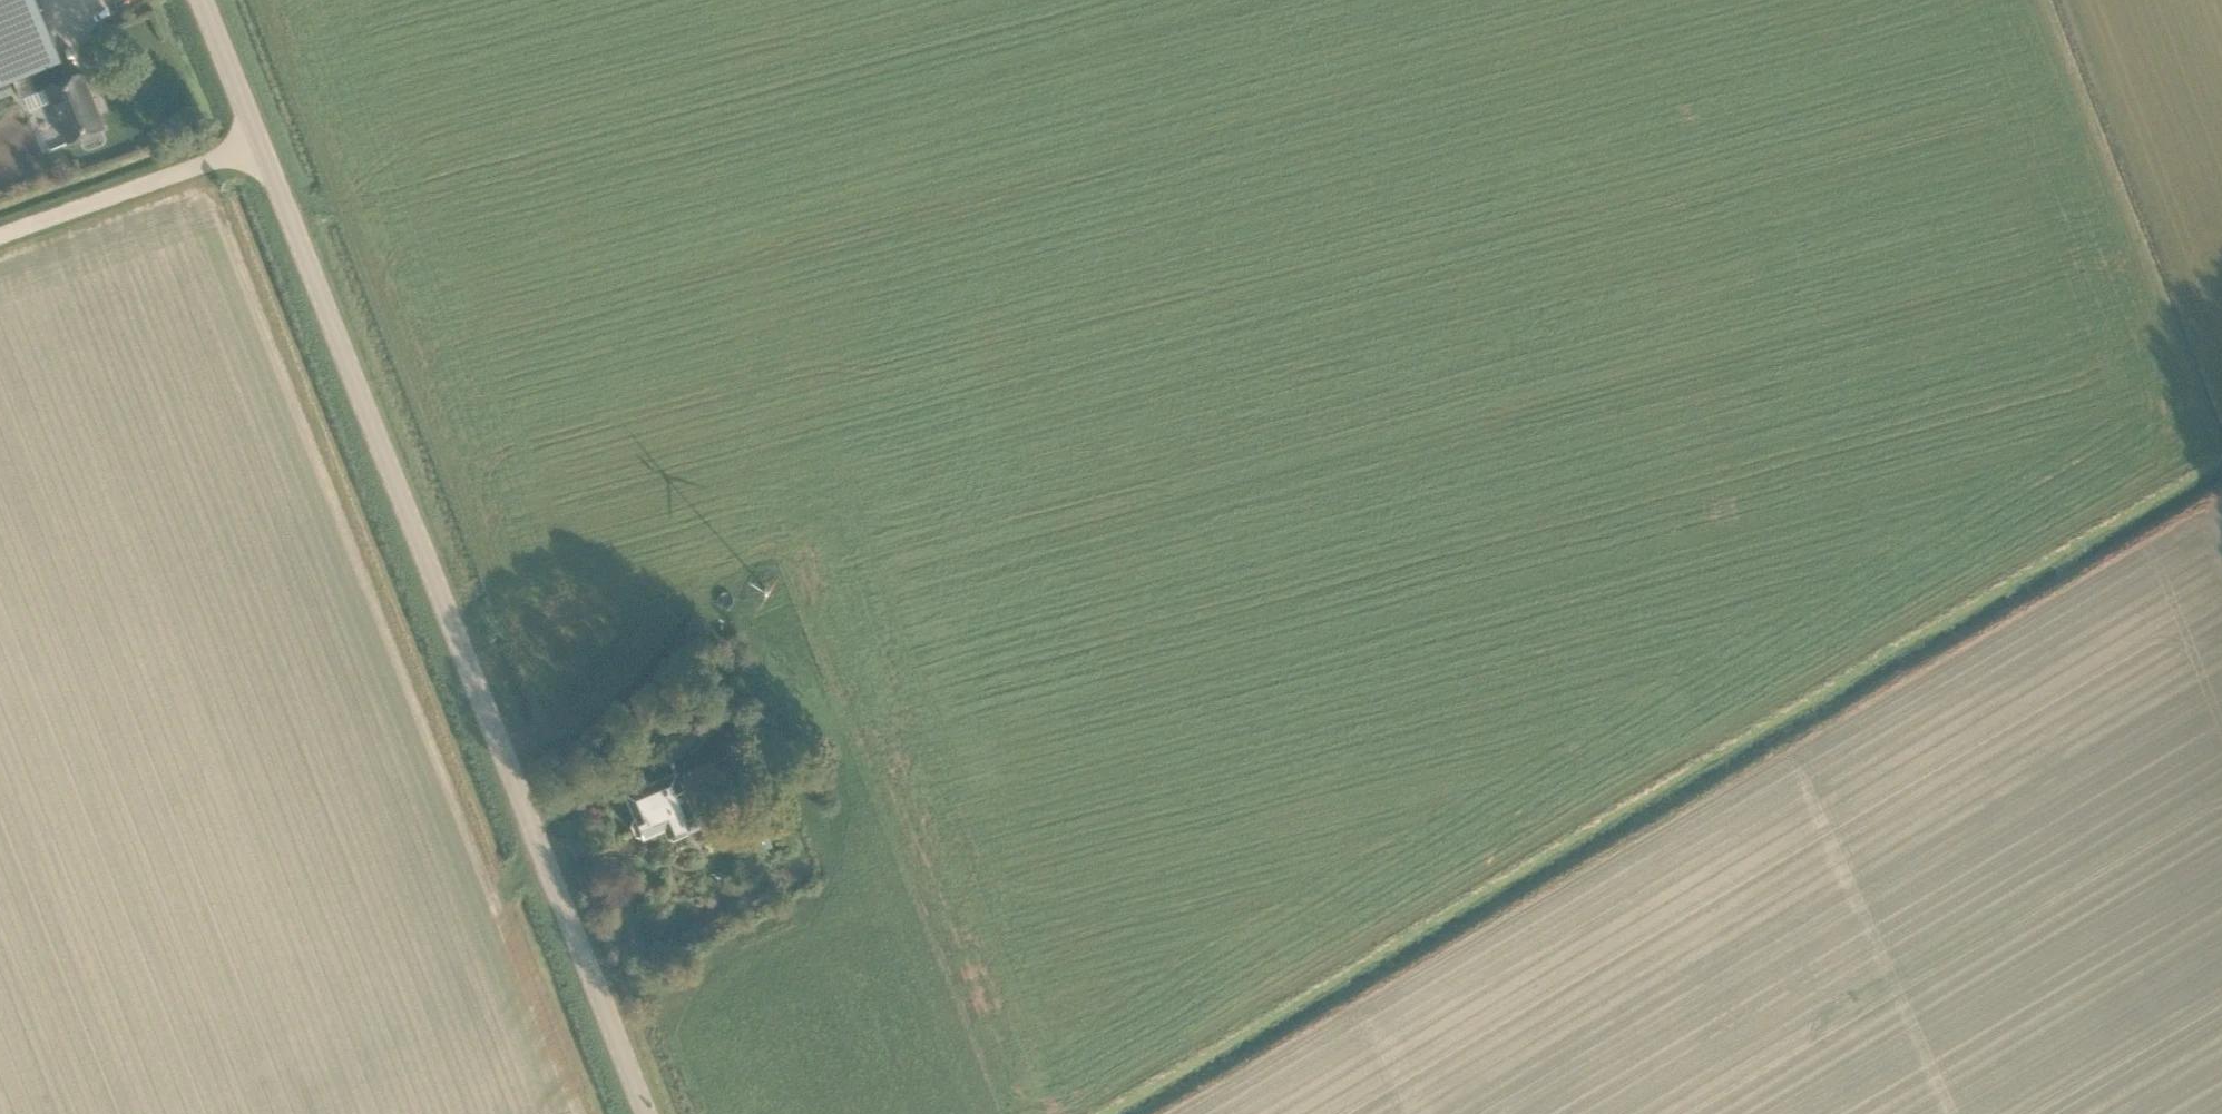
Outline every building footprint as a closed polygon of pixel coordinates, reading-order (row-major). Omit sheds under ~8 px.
[(105,138),(101,129),(106,127),(83,71),(67,77),(59,57),(60,56),(38,0),(0,0),(0,81),(13,76),(21,98),(46,88),(68,142),(81,137),(85,146),(89,147),(103,142),(105,138)] [(8,79),(0,82),(0,98),(14,92),(8,79)] [(734,796),(744,792),(720,735),(670,755),(677,770),(658,778),(646,783),(625,792),(635,815),(631,822),(636,834),(644,836),(644,837),(666,828),(669,836),(674,838),(688,832),(690,828),(700,824),(686,792),(726,775),(734,796)]
